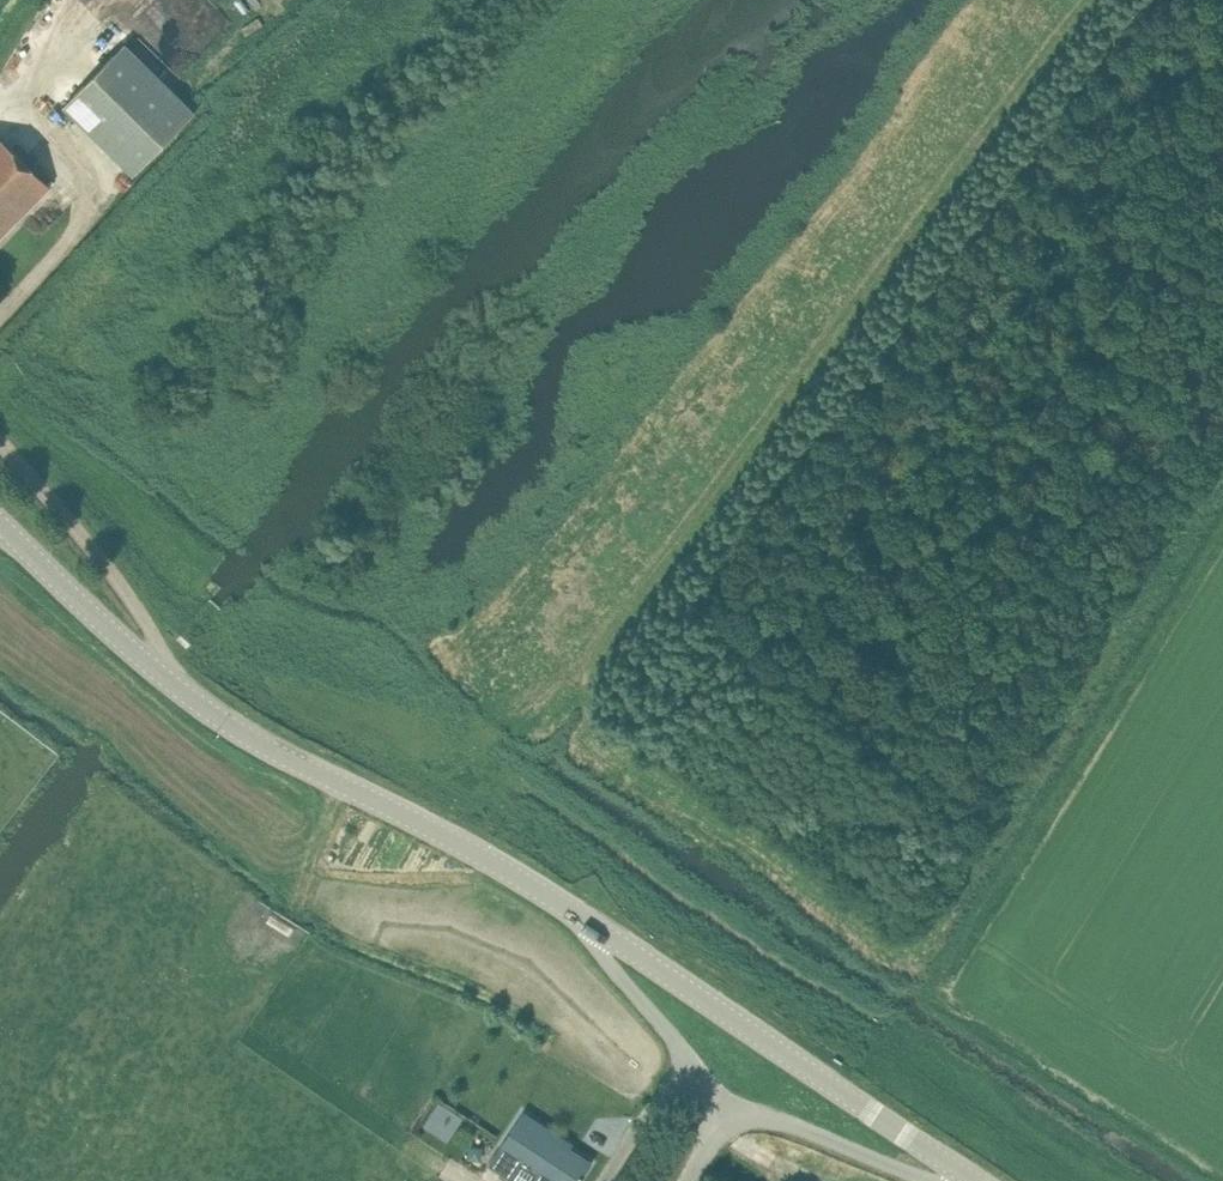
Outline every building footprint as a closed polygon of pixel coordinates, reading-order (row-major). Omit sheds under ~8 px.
[(132,175),(195,111),(126,43),(63,108),(132,175)] [(48,188),(0,141),(0,238),(48,188)] [(589,1163),(560,1144),(562,1140),(523,1114),(490,1165),(510,1178),(521,1162),(537,1173),(532,1180),(577,1180),(589,1163)]
